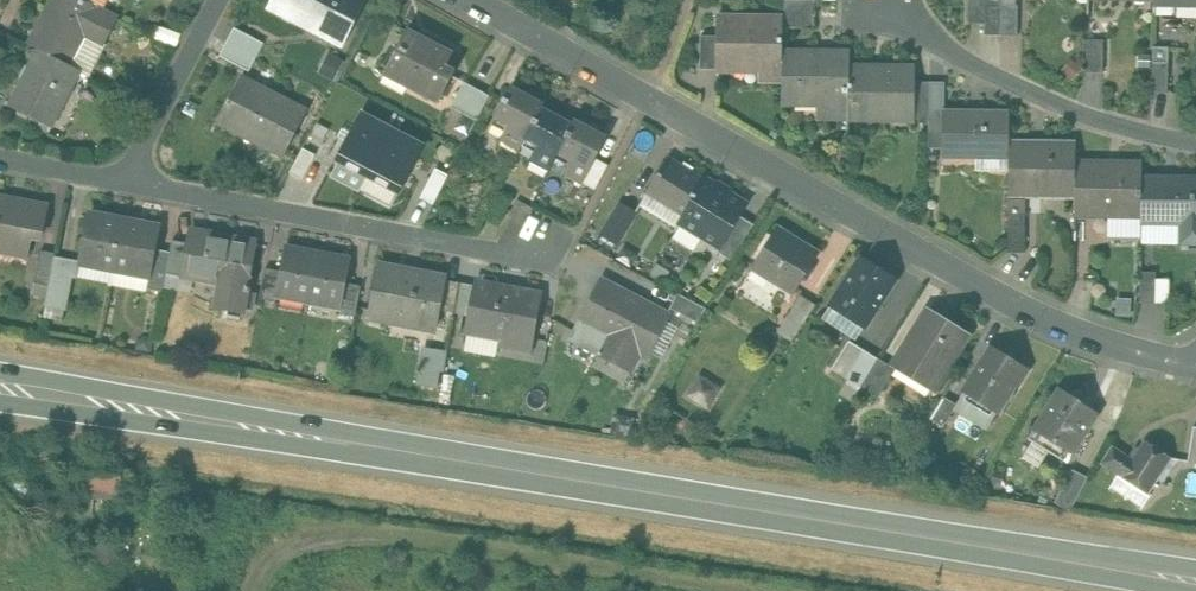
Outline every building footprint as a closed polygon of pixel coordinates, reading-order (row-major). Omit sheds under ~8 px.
[(82,0),(53,0),(30,44),(42,51),(69,64),(84,34),(105,45),(119,19),(87,2),(82,0)] [(272,7),(342,44),(365,0),(275,0),(272,7)] [(784,17),(784,26),(815,27),(815,0),(784,0),(784,17)] [(970,23),(985,23),(985,35),(1002,35),(1002,4),(1002,0),(970,0),(970,23)] [(1154,12),(1156,12),(1156,3),(1174,3),(1173,13),(1176,13),(1176,3),(1195,4),(1195,0),(1154,0),(1154,12)] [(1019,4),(1002,4),(1002,35),(1018,35),(1019,4)] [(784,17),(717,16),(717,35),(717,68),(718,68),(718,61),(760,62),(759,83),(783,84),(784,50),(784,26),(784,17)] [(264,42),(235,27),(227,42),(257,57),(264,42)] [(453,55),(408,30),(389,66),(413,80),(410,85),(439,100),(455,71),(446,67),(453,55)] [(717,35),(702,35),(702,68),(717,68),(717,35)] [(1104,39),(1087,39),(1087,72),(1103,72),(1104,39)] [(257,57),(227,42),(220,55),(250,71),(257,57)] [(1169,46),(1154,46),(1154,62),(1169,62),(1169,46)] [(850,51),(784,50),(783,84),(783,96),(820,97),(820,117),(818,116),(818,117),(849,118),(850,65),(850,51)] [(69,64),(42,51),(13,107),(51,126),(79,69),(69,64)] [(1169,62),(1154,62),(1153,92),(1169,93),(1169,62)] [(916,66),(850,65),(849,118),(915,119),(916,81),(916,66)] [(306,111),(242,78),(220,122),(284,154),(306,111)] [(930,81),(916,81),(915,119),(930,119),(930,81)] [(945,81),(930,81),(930,119),(943,119),(943,111),(945,111),(945,81)] [(491,95),(465,82),(453,107),(455,108),(478,121),(491,95)] [(545,102),(512,85),(496,117),(509,124),(501,139),(520,149),(542,106),(545,102)] [(573,122),(542,106),(526,138),(539,145),(531,160),(549,170),(559,151),(574,123),(573,122)] [(464,147),(478,121),(455,108),(441,134),(464,147)] [(394,127),(362,111),(337,161),(368,177),(394,127)] [(945,111),(943,111),(943,119),(943,155),(976,156),(976,151),(1010,151),(1010,142),(1010,112),(945,111)] [(609,136),(575,118),(573,122),(574,123),(559,151),(572,158),(564,173),(584,183),(597,158),(609,136)] [(425,143),(394,127),(368,177),(400,193),(425,143)] [(1076,143),(1010,142),(1010,151),(1009,187),(1041,187),(1040,194),(1076,195),(1076,161),(1076,143)] [(609,165),(597,158),(584,183),(596,190),(609,165)] [(694,172),(682,164),(681,166),(669,159),(649,191),(686,214),(698,195),(697,195),(705,181),(693,173),(694,172)] [(1142,163),(1076,161),(1076,195),(1075,214),(1142,215),(1142,177),(1142,163)] [(1142,177),(1142,215),(1141,222),(1182,223),(1181,242),(1195,243),(1195,178),(1142,177)] [(746,203),(706,179),(705,181),(697,195),(698,195),(686,214),(681,222),(720,246),(739,214),(746,203)] [(677,228),(681,222),(686,214),(649,191),(640,205),(677,228)] [(0,198),(0,248),(29,254),(33,235),(43,237),(48,208),(0,198)] [(621,202),(601,235),(617,244),(637,212),(621,202)] [(1025,211),(1009,211),(1008,251),(1025,251),(1025,211)] [(125,221),(90,214),(81,262),(116,269),(125,221)] [(739,214),(720,246),(717,250),(733,261),(755,224),(739,214)] [(160,227),(125,221),(116,269),(150,275),(151,275),(156,249),(160,227)] [(796,241),(777,229),(754,266),(774,278),(772,280),(794,294),(820,252),(798,239),(796,241)] [(256,242),(191,230),(189,243),(182,277),(219,284),(215,307),(243,312),(256,242)] [(189,243),(173,240),(171,252),(167,274),(182,277),(189,243)] [(318,253),(286,247),(281,270),(277,294),(278,294),(309,300),(318,253)] [(167,274),(171,252),(156,249),(151,275),(150,275),(147,288),(163,292),(167,274)] [(56,253),(42,250),(35,283),(50,286),(56,256),(56,253)] [(351,259),(318,253),(309,300),(341,306),(342,306),(347,283),(351,259)] [(75,260),(56,256),(50,286),(46,303),(66,307),(69,286),(70,286),(75,260)] [(896,278),(863,257),(831,306),(864,327),(896,278)] [(78,276),(113,282),(116,269),(81,262),(78,276)] [(445,277),(380,265),(371,316),(436,328),(439,310),(445,280),(445,277)] [(281,270),(266,268),(260,298),(277,301),(278,294),(277,294),(281,270)] [(113,282),(147,288),(150,275),(116,269),(113,282)] [(1156,272),(1141,272),(1140,302),(1155,302),(1156,272)] [(461,283),(445,280),(439,310),(455,313),(461,283)] [(670,315),(603,281),(582,321),(584,322),(585,320),(613,334),(603,353),(600,352),(599,353),(632,370),(632,369),(629,367),(640,348),(650,353),(670,315)] [(362,286),(347,283),(342,306),(341,306),(340,313),(356,316),(362,286)] [(476,286),(461,283),(455,313),(471,316),(476,286)] [(542,296),(477,284),(476,286),(471,316),(467,333),(469,334),(470,331),(504,337),(502,345),(532,351),(542,296)] [(707,307),(679,293),(672,308),(699,322),(707,307)] [(802,296),(779,332),(793,340),(815,304),(802,296)] [(855,343),(864,327),(831,306),(821,321),(850,340),(855,343)] [(964,338),(929,315),(899,363),(934,385),(964,338)] [(862,386),(879,358),(855,343),(850,340),(833,368),(851,379),(862,386)] [(439,386),(445,349),(422,345),(415,382),(439,386)] [(1030,370),(993,346),(965,391),(999,413),(1016,385),(1019,387),(1030,370)] [(896,368),(879,358),(862,386),(879,397),(896,368)] [(718,389),(702,379),(692,394),(708,405),(718,389)] [(862,386),(851,379),(842,394),(853,400),(862,386)] [(1081,401),(1061,388),(1035,429),(1073,453),(1098,413),(1081,402),(1081,401)] [(958,404),(944,396),(930,418),(944,426),(958,404)] [(658,410),(651,406),(644,418),(651,421),(658,410)] [(1146,440),(1134,459),(1114,446),(1102,463),(1121,476),(1116,483),(1144,501),(1172,457),(1146,440)] [(1073,469),(1056,502),(1071,510),(1089,477),(1073,469)]
